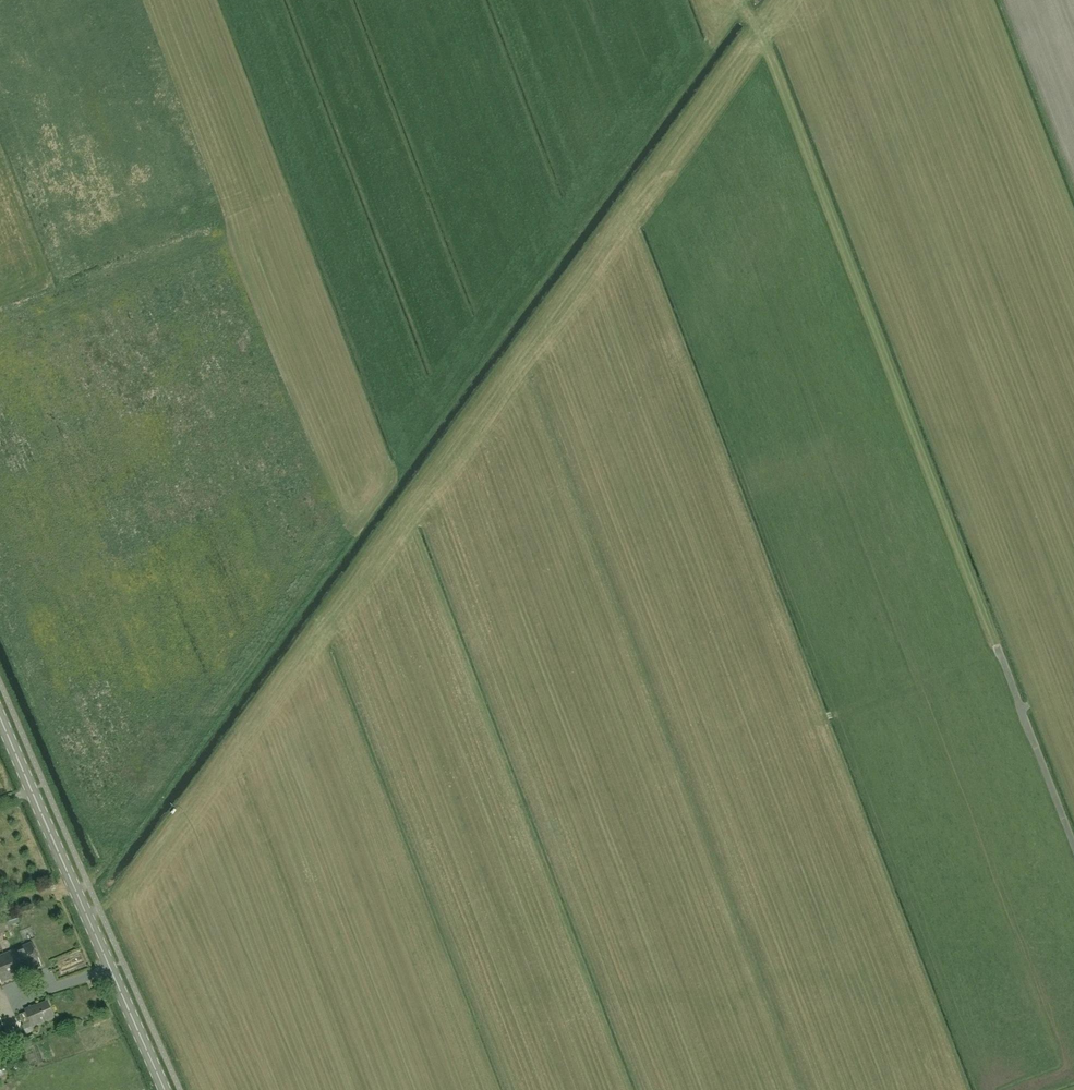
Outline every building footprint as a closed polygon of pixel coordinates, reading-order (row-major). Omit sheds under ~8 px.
[(0,915),(0,933),(11,929),(5,914),(0,915)] [(31,942),(0,955),(0,981),(1,982),(41,965),(31,942)] [(30,1022),(32,1026),(53,1018),(47,1002),(31,1009),(31,1008),(25,1010),(26,1011),(19,1014),(23,1025),(30,1022)]
